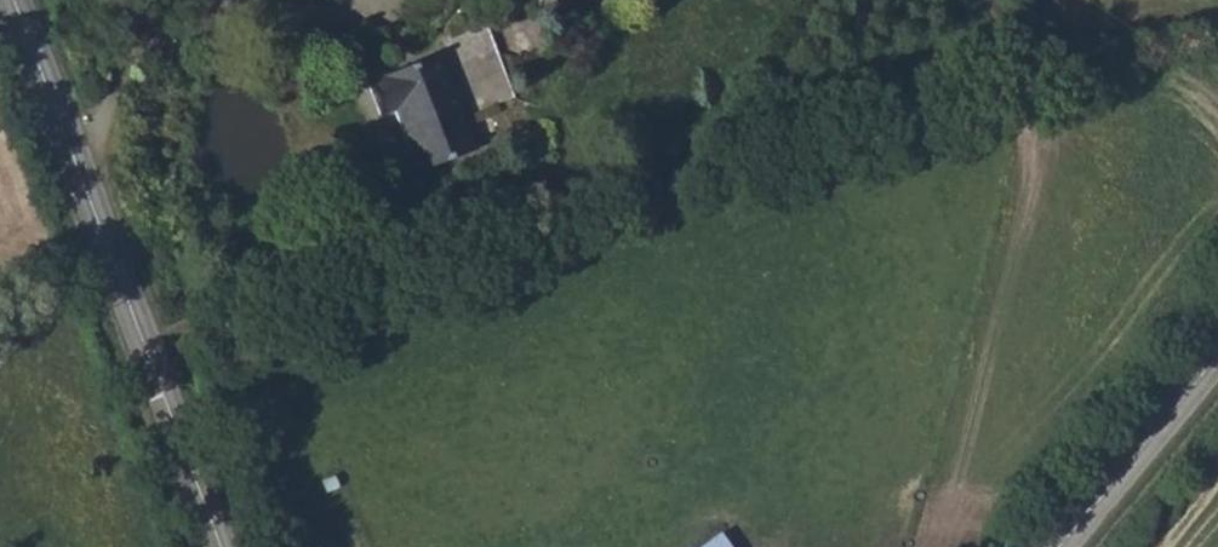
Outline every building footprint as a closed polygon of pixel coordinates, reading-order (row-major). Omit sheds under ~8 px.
[(506,11),(462,29),(494,102),(537,83),(506,11)] [(461,53),(391,84),(404,112),(417,106),(443,166),(500,141),(461,53)]
